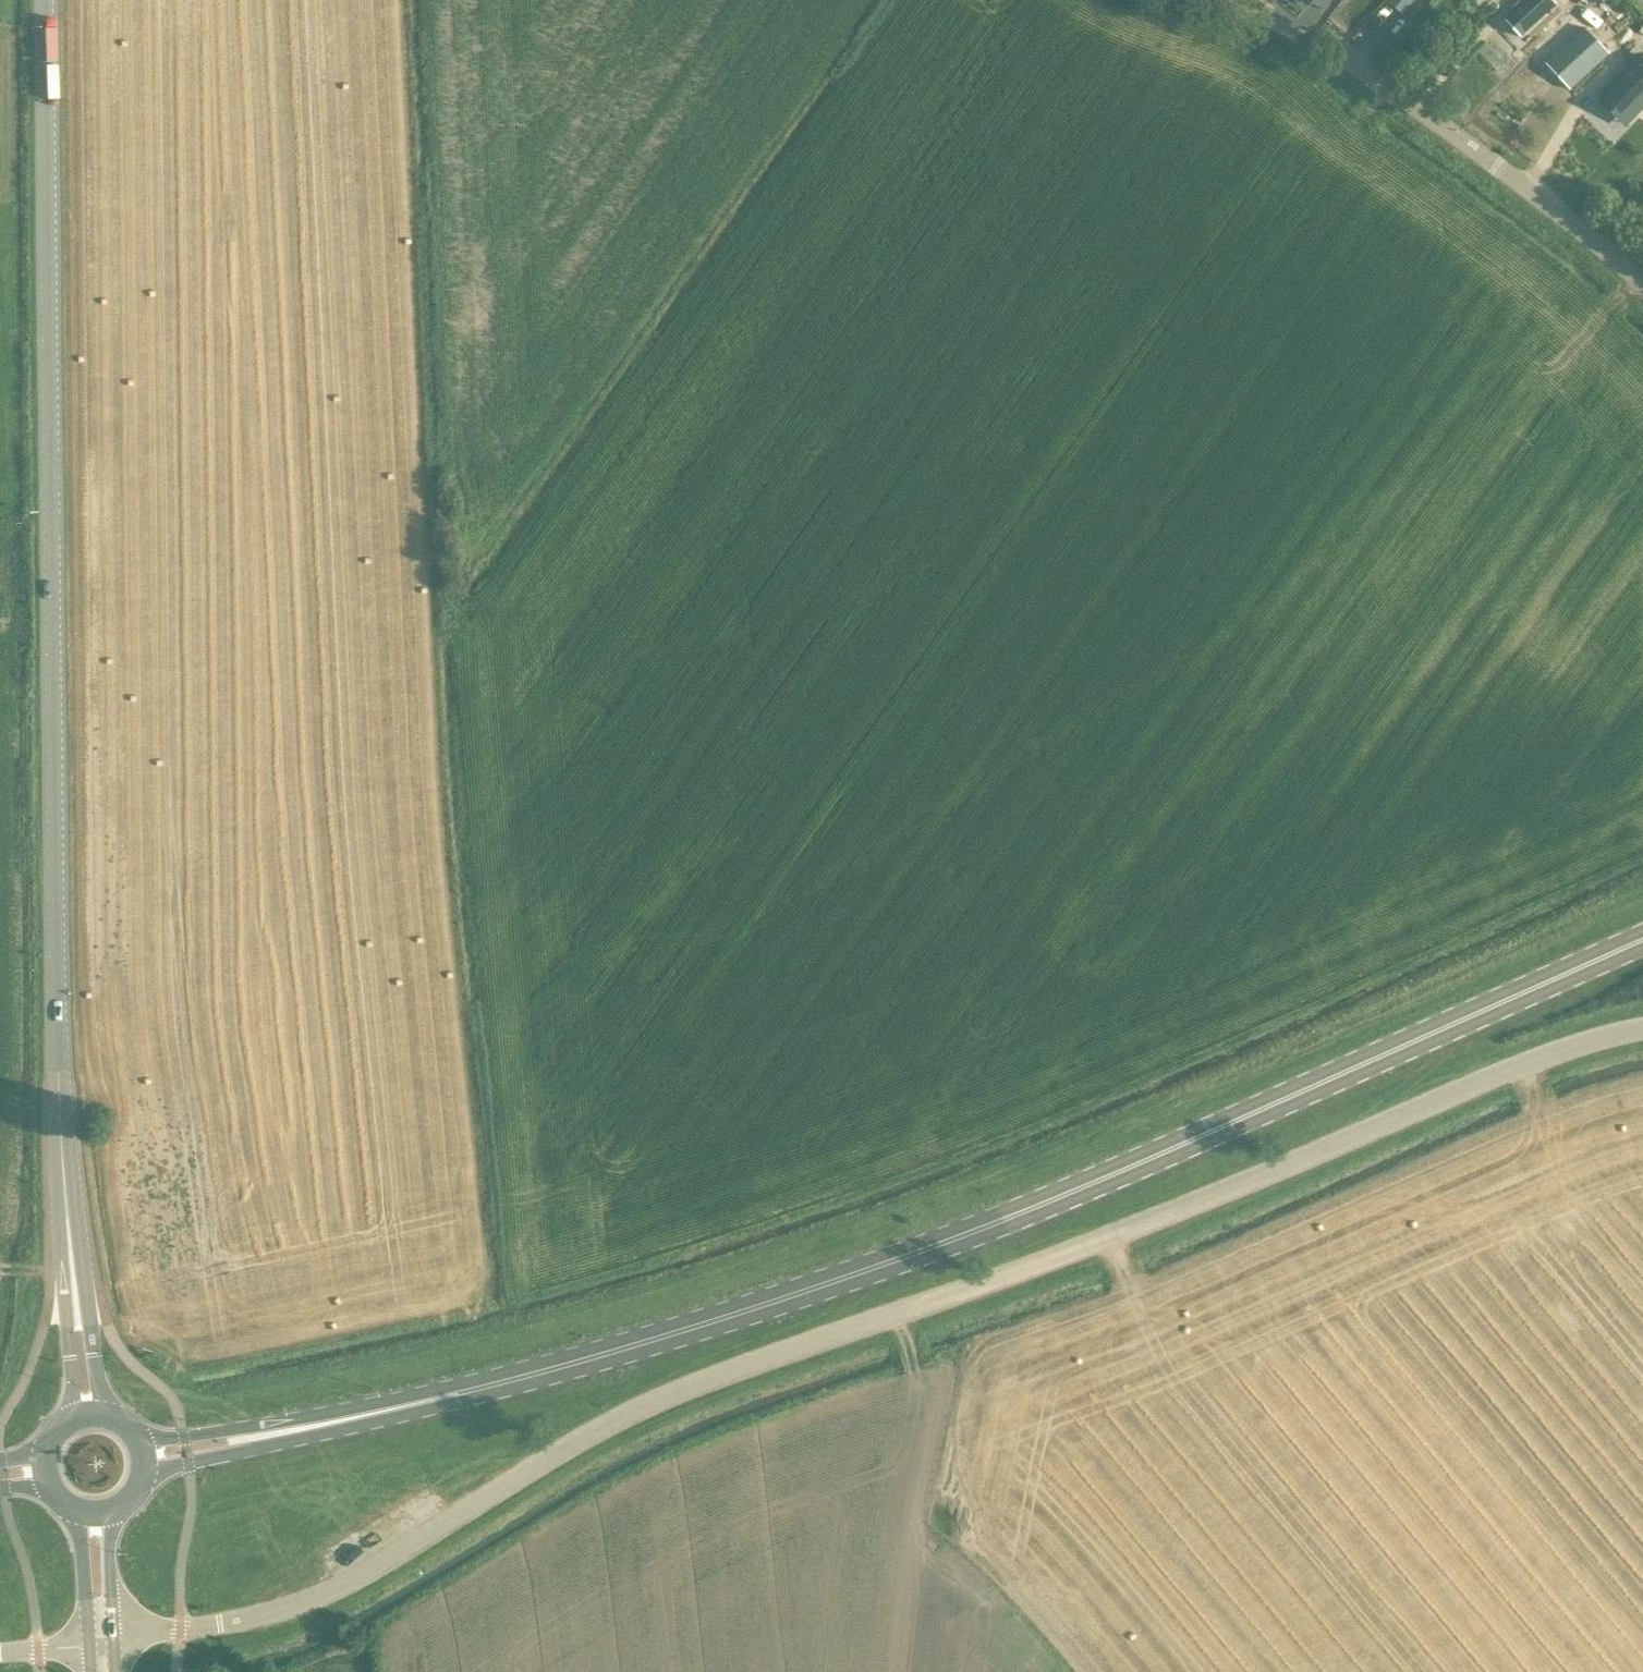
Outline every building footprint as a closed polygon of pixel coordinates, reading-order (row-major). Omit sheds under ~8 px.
[(1414,0),(1389,0),(1387,3),(1402,15),(1414,0)] [(1565,10),(1555,0),(1543,0),(1516,32),(1533,47),(1565,10)] [(1604,41),(1572,15),(1541,52),(1572,79),(1604,41)] [(1642,94),(1642,70),(1631,57),(1593,93),(1617,118),(1642,94)]
